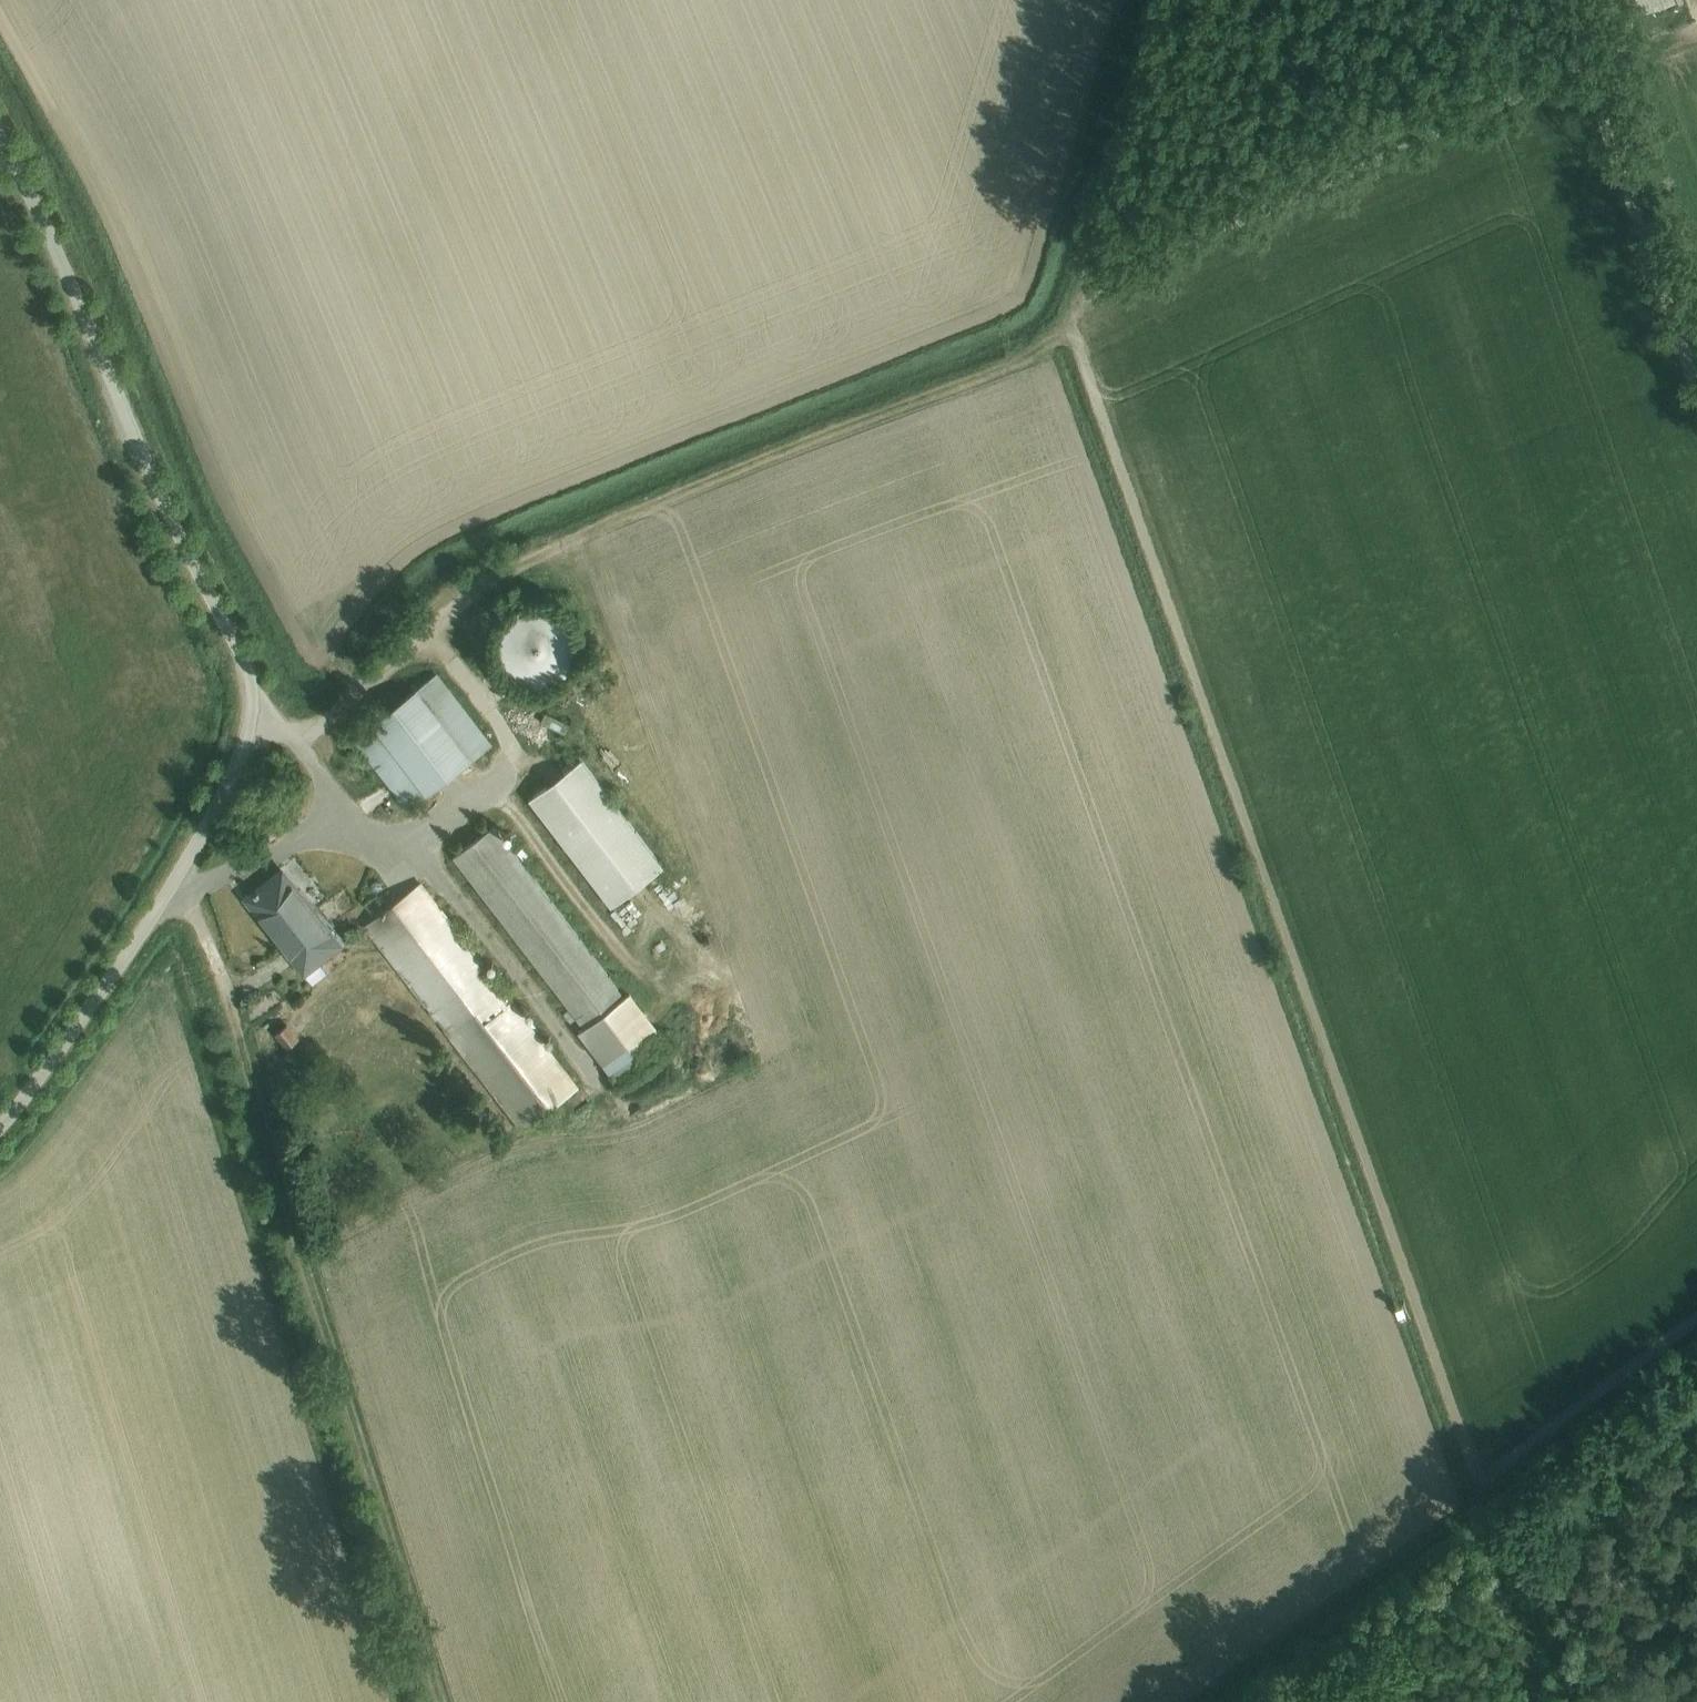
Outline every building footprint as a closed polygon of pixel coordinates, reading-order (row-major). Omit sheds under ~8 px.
[(1632,17),(1676,2),(1675,0),(1626,0),(1632,17)] [(436,674),(353,738),(408,809),(491,746),(436,674)] [(581,759),(529,799),(611,907),(664,867),(581,759)] [(494,825),(453,857),(578,1023),(583,1029),(578,1032),(620,1088),(673,1048),(631,993),(625,997),(494,825)] [(283,872),(247,899),(312,984),(327,972),(321,964),(342,948),(283,872)] [(420,883),(364,926),(522,1131),(578,1089),(420,883)] [(287,1026),(276,1034),(287,1049),(298,1040),(287,1026)]
